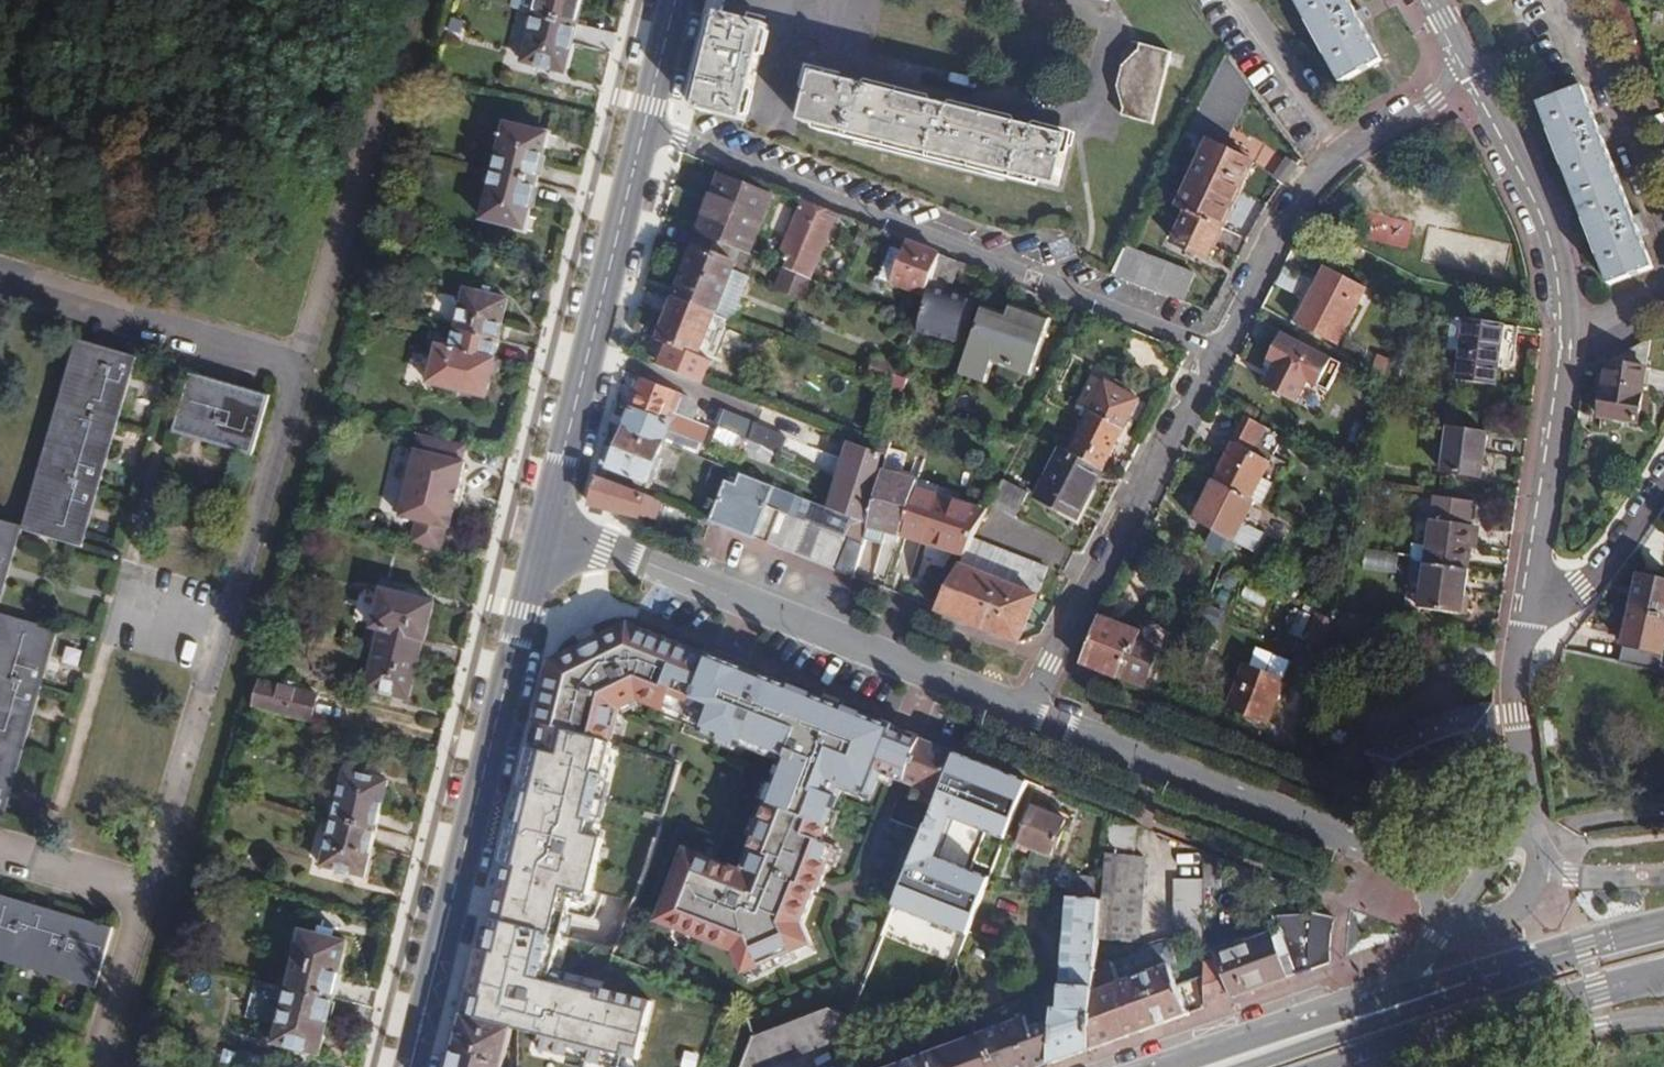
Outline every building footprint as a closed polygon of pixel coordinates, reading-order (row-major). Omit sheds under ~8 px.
[(576,25),(582,0),(535,0),(532,13),(576,25)] [(1340,82),(1380,60),(1362,26),(1348,0),(1296,0),(1340,82)] [(564,74),(576,25),(532,13),(520,63),(564,74)] [(704,69),(693,111),(744,122),(754,81),(768,26),(719,13),(704,69)] [(1171,54),(1141,46),(1135,54),(1120,69),(1116,86),(1122,107),(1121,117),(1152,125),(1171,54)] [(1059,187),(1071,137),(1031,127),(946,106),(866,86),(813,74),(801,122),(1059,187)] [(1609,284),(1650,267),(1632,220),(1601,140),(1583,91),(1541,107),(1609,284)] [(494,172),(537,182),(549,133),(506,123),(494,172)] [(1187,210),(1223,228),(1253,163),(1223,149),(1206,141),(1177,205),(1187,210)] [(1289,183),(1298,162),(1284,156),(1275,177),(1289,183)] [(524,232),(537,182),(494,172),(482,221),(524,232)] [(719,176),(696,234),(698,234),(748,254),(771,197),(719,176)] [(837,215),(801,201),(779,256),(788,259),(785,268),(811,279),(837,215)] [(1209,259),(1223,228),(1187,210),(1173,242),(1209,259)] [(1405,250),(1414,226),(1385,215),(1376,239),(1405,250)] [(748,279),(756,258),(748,254),(698,234),(672,299),(716,316),(734,273),(748,279)] [(923,248),(906,241),(891,284),(923,297),(939,254),(923,248)] [(1111,273),(1185,301),(1196,273),(1126,247),(1111,273)] [(939,254),(923,297),(925,298),(918,335),(957,344),(967,299),(945,294),(956,261),(939,254)] [(1367,289),(1325,267),(1297,323),(1339,345),(1367,289)] [(811,279),(785,268),(777,288),(803,299),(811,279)] [(453,330),(498,341),(507,299),(463,288),(453,330)] [(716,316),(672,299),(656,340),(700,357),(716,316)] [(1007,320),(981,312),(958,369),(984,377),(991,359),(1031,373),(1048,324),(1011,311),(1007,320)] [(1496,386),(1504,325),(1466,320),(1462,352),(1457,381),(1496,386)] [(494,358),(498,341),(453,330),(449,346),(437,344),(428,384),(486,398),(495,359),(494,358)] [(1326,355),(1290,337),(1264,386),(1299,405),(1326,355)] [(1650,341),(1609,363),(1599,415),(1635,421),(1650,341)] [(129,366),(131,357),(83,343),(28,531),(76,545),(78,537),(92,492),(111,427),(129,366)] [(901,371),(875,362),(869,380),(894,390),(901,371)] [(253,450),(267,401),(189,379),(175,428),(253,450)] [(664,421),(676,393),(640,379),(629,408),(664,421)] [(1067,454),(1102,472),(1140,402),(1105,383),(1067,454)] [(664,444),(674,447),(677,436),(702,444),(709,426),(693,421),(677,414),(673,425),(664,421),(629,408),(626,417),(613,412),(610,422),(622,427),(664,444)] [(747,441),(754,424),(722,409),(715,427),(747,441)] [(1245,419),(1213,480),(1252,500),(1271,465),(1269,461),(1280,437),(1245,419)] [(747,441),(779,455),(786,438),(754,424),(747,441)] [(604,447),(598,470),(605,472),(607,468),(646,484),(664,444),(622,427),(613,450),(604,447)] [(1487,434),(1448,429),(1442,474),(1482,480),(1487,434)] [(464,447),(419,437),(399,519),(415,523),(409,546),(438,553),(444,529),(447,530),(452,511),(457,509),(462,488),(459,483),(463,465),(460,464),(464,447)] [(870,450),(849,441),(827,509),(869,526),(886,455),(876,452),(870,450)] [(916,489),(917,480),(902,476),(905,455),(889,450),(886,455),(869,526),(864,542),(896,550),(899,540),(916,489)] [(1067,454),(1059,450),(1034,497),(1076,519),(1102,472),(1067,454)] [(732,530),(855,579),(864,542),(869,526),(827,509),(817,505),(730,470),(709,521),(732,530)] [(629,516),(653,521),(658,501),(596,478),(589,506),(629,516)] [(1027,494),(1003,480),(990,505),(1014,517),(1027,494)] [(1245,525),(1256,502),(1252,500),(1213,480),(1192,520),(1254,552),(1264,534),(1245,525)] [(899,540),(963,557),(973,538),(985,512),(916,489),(899,540)] [(1425,564),(1468,571),(1474,528),(1468,527),(1471,495),(1436,491),(1427,547),(1425,564)] [(17,527),(0,522),(0,584),(17,527)] [(982,629),(1019,644),(1026,625),(1035,602),(1046,568),(973,538),(963,557),(936,611),(982,629)] [(1363,571),(1398,573),(1399,552),(1364,551),(1363,571)] [(1461,615),(1468,571),(1425,564),(1418,608),(1461,615)] [(1629,613),(1663,622),(1663,581),(1637,575),(1629,613)] [(374,647),(419,659),(423,641),(425,641),(434,602),(382,590),(373,628),(378,630),(374,647)] [(1333,619),(1316,613),(1305,640),(1323,646),(1333,619)] [(1617,663),(1659,674),(1663,651),(1663,622),(1629,613),(1617,663)] [(51,631),(3,617),(0,626),(0,809),(51,631)] [(1099,617),(1080,664),(1094,669),(1143,688),(1157,652),(1136,642),(1139,634),(1099,617)] [(906,784),(922,743),(914,740),(820,703),(625,627),(589,643),(550,661),(534,726),(610,746),(619,714),(635,705),(652,708),(652,706),(709,722),(707,729),(774,748),(740,870),(678,853),(658,926),(737,949),(742,972),(809,948),(803,929),(820,884),(823,885),(837,850),(824,845),(846,787),(874,798),(883,776),(898,782),(906,784)] [(408,701),(419,659),(374,647),(364,690),(408,701)] [(1242,666),(1226,705),(1268,722),(1283,683),(1242,666)] [(259,680),(250,709),(313,723),(319,695),(259,680)] [(1369,755),(1398,794),(1436,770),(1445,766),(1457,761),(1497,754),(1492,707),(1469,710),(1442,717),(1413,728),(1399,735),(1369,755)] [(534,726),(476,956),(461,1016),(512,1029),(629,1066),(701,1066),(725,1000),(611,959),(644,869),(675,765),(610,746),(534,726)] [(942,751),(922,743),(906,784),(937,796),(954,757),(942,751)] [(937,796),(881,931),(956,960),(994,866),(946,848),(956,820),(1006,837),(1026,784),(983,768),(954,757),(937,796)] [(333,819),(376,830),(388,781),(346,770),(333,819)] [(1018,845),(1028,850),(1052,859),(1066,823),(1031,809),(1018,845)] [(364,878),(376,830),(333,819),(321,867),(364,878)] [(1110,824),(1109,844),(1136,844),(1137,825),(1110,824)] [(1028,850),(1019,872),(1043,881),(1052,859),(1028,850)] [(1221,860),(1202,852),(1202,889),(1221,889),(1221,860)] [(1144,860),(1103,857),(1100,901),(1097,940),(1138,943),(1144,860)] [(1070,899),(1064,961),(1060,1012),(1052,1011),(1051,1025),(1049,1066),(1089,1051),(1093,994),(1095,962),(1097,940),(1100,901),(1070,899)] [(111,934),(0,903),(0,954),(11,958),(58,971),(96,982),(111,934)] [(1311,943),(1314,915),(1271,917),(1275,933),(1216,953),(1217,960),(1203,964),(1204,1008),(1262,987),(1305,971),(1311,969),(1311,943)] [(1332,918),(1314,915),(1311,943),(1311,969),(1328,963),(1328,942),(1332,918)] [(287,991),(334,1002),(348,942),(302,930),(287,991)] [(1093,994),(1089,1051),(1139,1032),(1186,1015),(1170,965),(1093,994)] [(321,1055),(334,1002),(287,991),(253,982),(243,1020),(277,1028),(273,1043),(321,1055)] [(448,1066),(503,1066),(510,1039),(512,1029),(461,1016),(448,1066)] [(982,1035),(993,1066),(1045,1066),(1049,1066),(1051,1025),(1034,1032),(1028,1018),(982,1035)] [(896,1066),(993,1066),(982,1035),(896,1066)]
